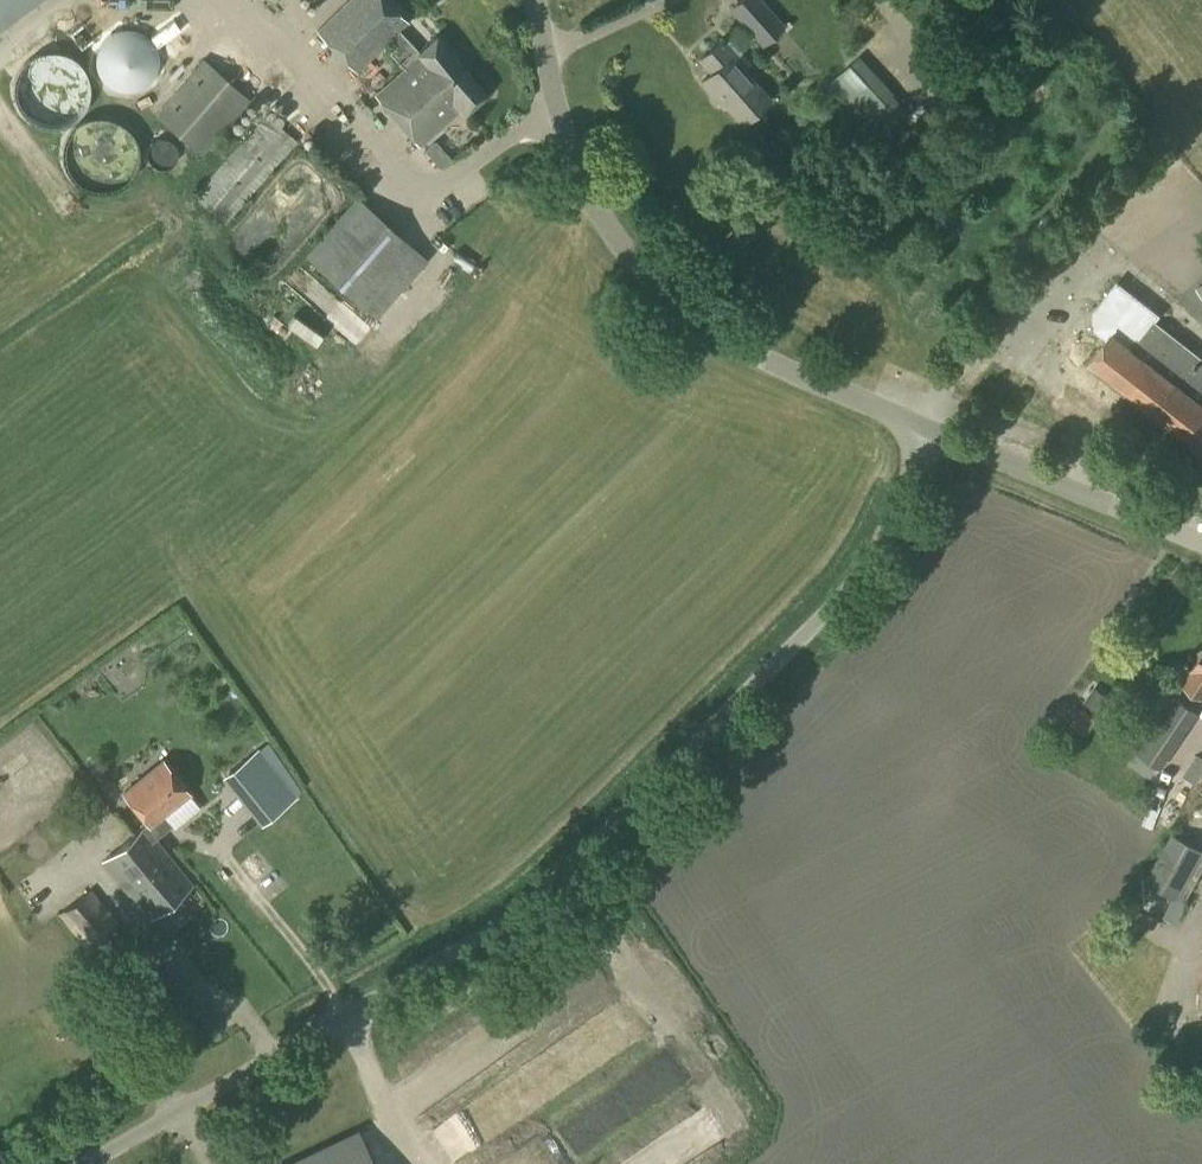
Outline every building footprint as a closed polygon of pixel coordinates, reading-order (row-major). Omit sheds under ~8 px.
[(37,0),(0,0),(0,27),(37,0)] [(436,34),(419,51),(399,30),(407,23),(386,0),(349,0),(317,31),(355,70),(389,38),(395,44),(389,50),(406,68),(377,95),(402,121),(464,64),(436,34)] [(785,26),(761,0),(738,0),(728,9),(761,47),(785,26)] [(730,38),(724,43),(721,40),(700,59),(712,72),(701,81),(712,94),(714,92),(741,122),(768,98),(741,68),(743,66),(743,65),(749,60),(730,38)] [(860,56),(834,83),(856,104),(882,78),(860,56)] [(202,156),(250,98),(204,59),(155,115),(202,156)] [(464,64),(402,121),(420,141),(459,104),(465,110),(487,89),(464,64)] [(263,116),(230,154),(193,197),(223,223),(293,142),(275,127),(283,119),(272,110),(266,119),(263,116)] [(281,231),(286,238),(334,202),(314,175),(256,219),(271,239),(281,231)] [(374,318),(426,260),(355,198),(303,256),(374,318)] [(1150,409),(1195,351),(1157,321),(1162,315),(1116,280),(1092,312),(1095,333),(1105,341),(1089,362),(1150,409)] [(1195,351),(1150,409),(1201,450),(1201,357),(1195,351)] [(1193,670),(1182,686),(1201,699),(1201,654),(1191,669),(1193,670)] [(1094,687),(1083,702),(1101,714),(1112,699),(1094,687)] [(1162,771),(1200,713),(1174,694),(1135,751),(1162,771)] [(1079,707),(1068,723),(1085,735),(1097,719),(1079,707)] [(259,749),(222,777),(261,826),(297,797),(259,749)] [(1201,776),(1201,756),(1197,753),(1182,776),(1196,784),(1201,776)] [(150,920),(192,885),(154,839),(168,828),(158,817),(188,793),(162,761),(123,792),(148,823),(102,861),(150,920)] [(1201,851),(1201,850),(1171,834),(1147,881),(1178,897),(1201,851)] [(85,947),(117,921),(90,888),(58,914),(85,947)] [(1173,895),(1164,917),(1178,923),(1187,902),(1177,897),(1173,895)] [(192,996),(145,1028),(166,1059),(213,1027),(192,996)] [(721,1131),(708,1109),(614,1163),(665,1163),(721,1131)] [(599,1127),(607,1139),(623,1128),(615,1116),(599,1127)] [(359,1133),(295,1163),(373,1163),(359,1133)]
